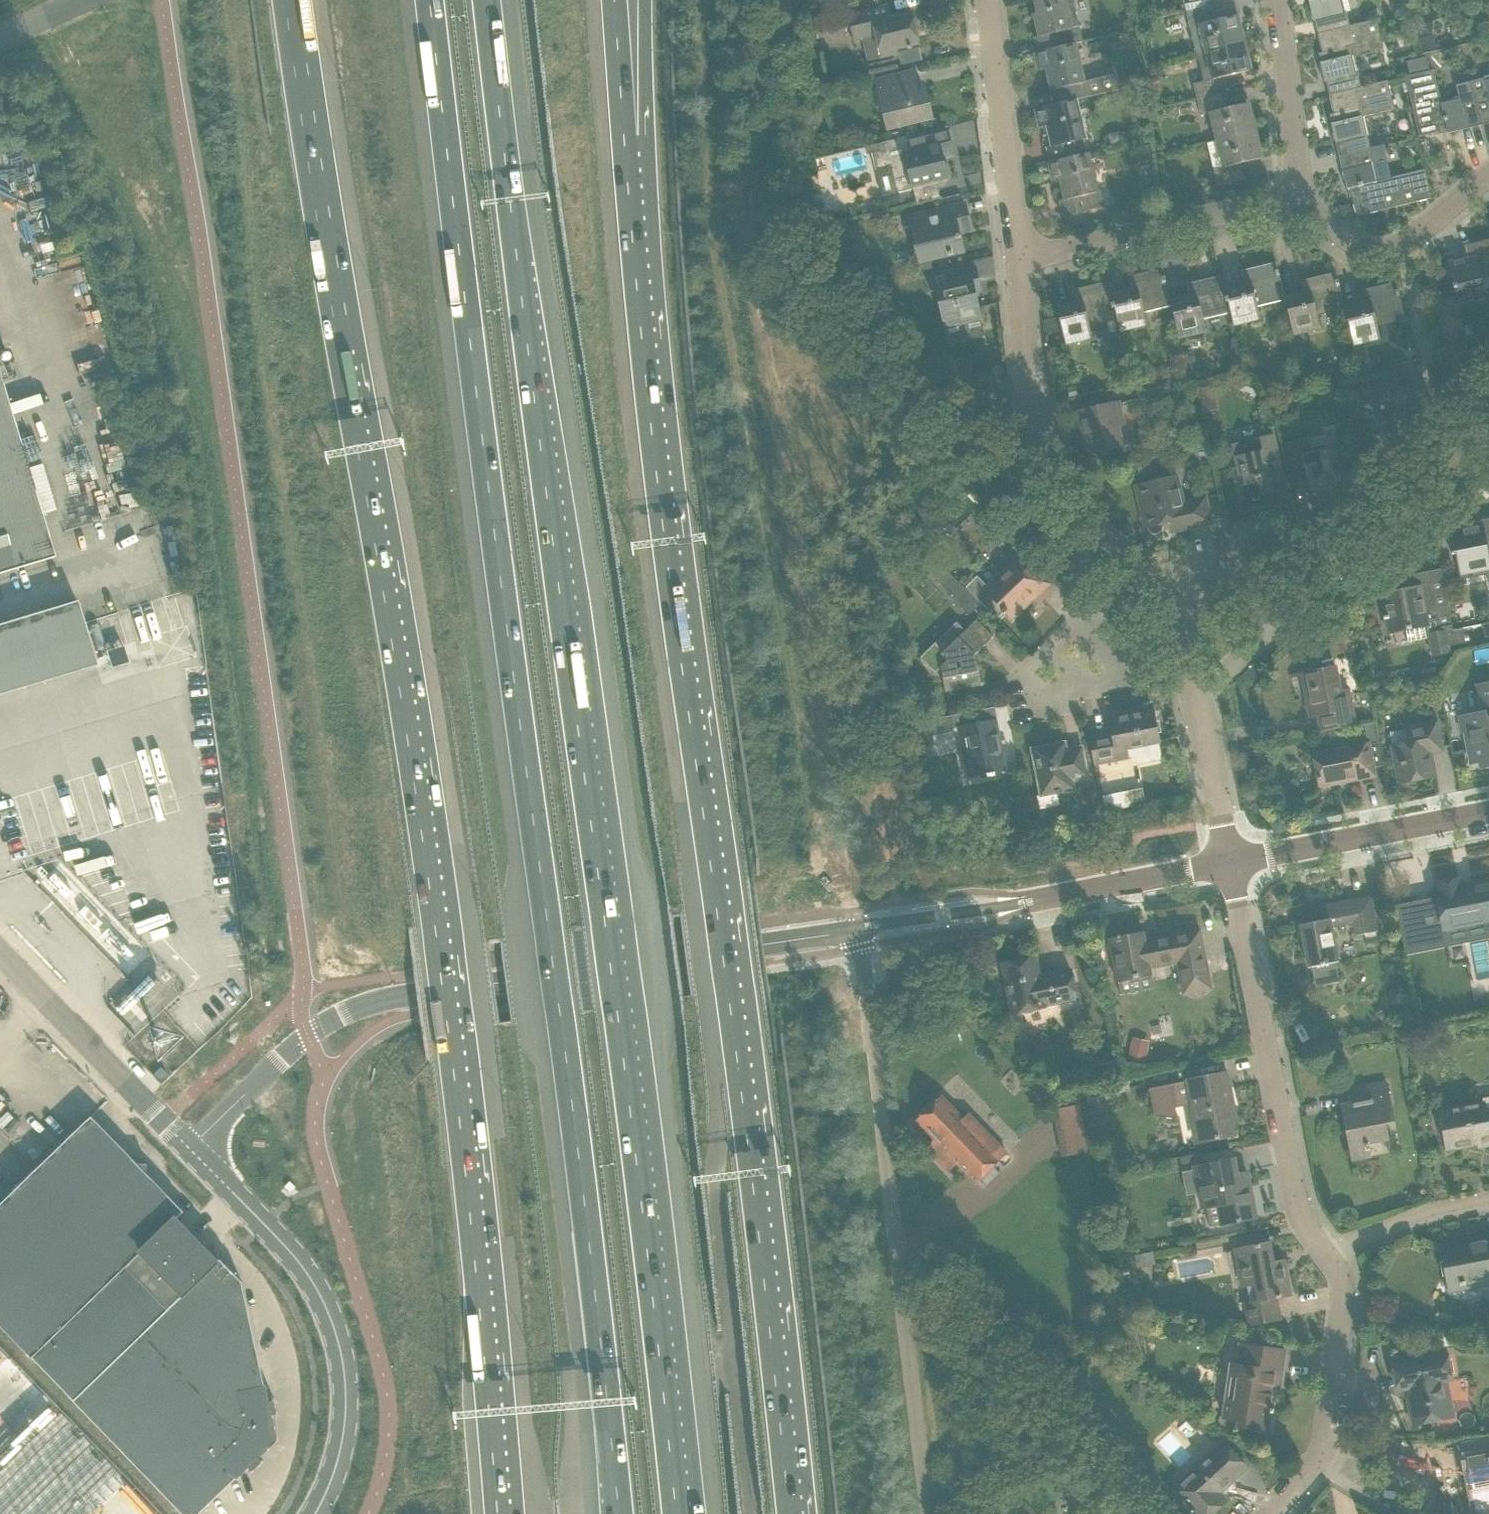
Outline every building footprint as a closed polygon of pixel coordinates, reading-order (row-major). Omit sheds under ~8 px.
[(1034,38),(1036,46),(1037,52),(1064,46),(1073,44),(1083,41),(1073,0),(1035,0),(1039,13),(1035,14),(1040,36),(1034,38)] [(1185,12),(1213,5),(1211,0),(1182,0),(1185,12)] [(1309,1),(1308,1),(1313,20),(1314,20),(1317,32),(1348,25),(1342,0),(1309,0),(1309,1)] [(861,11),(847,15),(853,40),(855,39),(876,34),(878,46),(881,57),(898,53),(897,50),(907,47),(907,49),(913,48),(913,46),(919,45),(911,13),(890,18),(887,5),(880,7),(861,11)] [(1185,12),(1196,55),(1243,43),(1236,16),(1216,21),(1213,5),(1185,12)] [(842,14),(826,18),(830,35),(846,31),(842,14)] [(1408,16),(1396,19),(1398,28),(1411,25),(1408,16)] [(1325,81),(1328,95),(1360,87),(1353,55),(1382,48),(1382,46),(1381,42),(1379,33),(1375,19),(1348,25),(1317,32),(1322,53),(1318,53),(1320,62),(1319,62),(1324,81),(1325,81)] [(1132,20),(1123,22),(1125,30),(1134,28),(1132,20)] [(1388,31),(1379,33),(1381,42),(1390,40),(1388,31)] [(1426,36),(1417,38),(1421,51),(1429,49),(1435,48),(1432,34),(1426,36)] [(1193,84),(1196,100),(1224,93),(1220,78),(1249,71),(1243,43),(1196,55),(1203,82),(1193,84)] [(1054,90),(1058,104),(1074,100),(1096,95),(1092,79),(1082,82),(1073,44),(1064,46),(1037,52),(1036,53),(1040,71),(1048,69),(1053,90),(1054,90)] [(1426,57),(1406,62),(1409,75),(1429,70),(1426,57)] [(1479,125),(1472,93),(1440,101),(1433,69),(1429,70),(1409,75),(1404,76),(1419,137),(1438,132),(1439,134),(1446,132),(1446,133),(1479,125)] [(890,77),(876,81),(883,111),(889,110),(893,128),(912,123),(931,118),(924,91),(915,93),(910,73),(890,77)] [(1472,93),(1479,125),(1488,123),(1488,76),(1469,81),(1472,93)] [(1330,123),(1338,156),(1370,148),(1363,117),(1394,110),(1387,81),(1360,87),(1328,95),(1333,113),(1329,114),(1331,123),(1330,123)] [(1211,113),(1218,140),(1253,132),(1247,104),(1227,109),(1224,93),(1196,100),(1200,116),(1211,113)] [(1048,106),(1038,109),(1042,126),(1045,125),(1050,146),(1047,147),(1049,159),(1050,163),(1061,160),(1075,157),(1087,154),(1074,100),(1058,104),(1048,106)] [(882,143),(870,146),(882,196),(913,189),(916,204),(929,201),(940,198),(936,183),(948,180),(942,159),(949,157),(947,148),(951,147),(946,127),(927,132),(908,136),(882,143)] [(1119,131),(1108,134),(1111,145),(1122,143),(1119,131)] [(1253,132),(1218,140),(1224,167),(1213,170),(1217,186),(1245,179),(1241,164),(1260,159),(1253,132)] [(1149,142),(1137,145),(1140,161),(1152,158),(1149,142)] [(1370,148),(1338,156),(1346,189),(1347,189),(1349,196),(1351,196),(1355,216),(1430,198),(1426,179),(1423,170),(1389,178),(1381,147),(1370,149),(1370,148)] [(1061,160),(1050,163),(1054,179),(1058,178),(1063,200),(1060,201),(1063,216),(1104,206),(1101,191),(1096,192),(1087,154),(1075,157),(1061,160)] [(923,228),(912,230),(919,261),(943,256),(963,251),(958,232),(970,229),(964,203),(944,208),(920,214),(923,228)] [(819,212),(808,215),(811,226),(822,224),(819,212)] [(1464,246),(1468,259),(1448,264),(1458,304),(1466,302),(1487,297),(1482,277),(1488,275),(1488,239),(1464,246)] [(1284,300),(1285,299),(1276,262),(1240,270),(1244,284),(1224,289),(1230,311),(1233,325),(1260,319),(1257,305),(1283,298),(1284,300)] [(953,269),(927,275),(931,292),(935,290),(943,323),(945,329),(960,325),(963,325),(960,313),(979,308),(975,292),(973,287),(979,285),(975,267),(955,272),(954,273),(953,269)] [(1143,311),(1170,304),(1170,302),(1162,269),(1127,277),(1131,291),(1111,295),(1116,317),(1119,331),(1146,325),(1143,311)] [(1344,310),(1345,310),(1345,309),(1336,273),(1301,281),(1304,295),(1285,299),(1293,336),(1320,330),(1317,315),(1344,309),(1344,310)] [(1202,318),(1230,311),(1224,289),(1221,275),(1186,283),(1190,297),(1170,302),(1170,304),(1179,339),(1206,332),(1202,318)] [(1088,324),(1116,317),(1111,295),(1108,282),(1073,290),(1076,304),(1056,308),(1065,344),(1092,338),(1088,324)] [(1345,309),(1345,310),(1353,345),(1381,339),(1377,324),(1405,318),(1396,282),(1361,290),(1364,304),(1345,309)] [(883,286),(872,296),(881,306),(888,300),(888,292),(883,286)] [(1466,302),(1458,304),(1461,316),(1469,314),(1466,302)] [(1192,351),(1182,354),(1185,365),(1195,362),(1192,351)] [(1307,362),(1302,371),(1312,376),(1317,367),(1307,362)] [(1371,363),(1360,365),(1362,373),(1373,370),(1371,363)] [(1342,378),(1336,379),(1340,394),(1345,392),(1378,385),(1385,417),(1411,411),(1411,413),(1429,408),(1421,374),(1401,378),(1398,364),(1373,370),(1362,373),(1342,378)] [(1117,367),(1106,369),(1109,381),(1120,379),(1117,367)] [(1135,384),(1139,399),(1175,391),(1171,376),(1135,384)] [(54,557),(48,538),(0,379),(0,573),(54,557)] [(1243,380),(1239,388),(1255,396),(1259,388),(1243,380)] [(1322,385),(1320,396),(1331,398),(1334,387),(1322,385)] [(1075,386),(1068,388),(1070,396),(1078,394),(1075,386)] [(1118,402),(1094,408),(1074,413),(1078,428),(1082,427),(1089,455),(1123,447),(1114,412),(1120,411),(1118,402)] [(1259,439),(1231,445),(1234,458),(1236,464),(1240,483),(1245,482),(1249,498),(1273,492),(1271,483),(1271,481),(1283,478),(1279,462),(1274,443),(1273,435),(1264,437),(1259,439)] [(1308,438),(1281,445),(1286,466),(1289,481),(1308,476),(1309,481),(1313,495),(1310,496),(1311,497),(1349,488),(1349,487),(1347,487),(1342,468),(1337,446),(1312,452),(1308,438)] [(1149,457),(1136,460),(1139,474),(1152,471),(1149,457)] [(1146,527),(1147,527),(1147,529),(1148,530),(1148,531),(1150,532),(1151,533),(1152,533),(1153,534),(1155,534),(1157,533),(1159,533),(1160,532),(1161,530),(1162,528),(1162,526),(1162,524),(1161,523),(1184,518),(1186,528),(1209,522),(1204,499),(1182,504),(1175,477),(1137,486),(1146,527)] [(1448,532),(1451,552),(1452,554),(1455,553),(1459,571),(1460,579),(1486,574),(1487,582),(1488,581),(1488,518),(1469,522),(1470,528),(1448,532)] [(977,577),(965,588),(966,588),(997,620),(1005,612),(1011,618),(1033,597),(1039,603),(1053,589),(1020,555),(987,587),(977,577)] [(941,563),(930,574),(940,584),(951,574),(941,563)] [(1453,630),(1445,588),(1441,569),(1411,575),(1414,588),(1383,594),(1387,615),(1383,616),(1384,619),(1385,619),(1388,633),(1428,625),(1427,621),(1436,619),(1439,632),(1428,634),(1432,655),(1449,652),(1448,646),(1466,643),(1463,628),(1453,630)] [(941,571),(932,581),(969,617),(979,607),(941,571)] [(95,664),(74,598),(0,621),(0,694),(95,664)] [(956,622),(920,658),(935,673),(941,668),(945,690),(960,687),(980,683),(974,654),(992,637),(978,622),(976,619),(964,630),(956,622)] [(1302,673),(1289,676),(1290,679),(1302,676),(1310,716),(1323,713),(1326,729),(1355,724),(1349,691),(1341,693),(1336,666),(1302,673)] [(1381,677),(1370,679),(1372,690),(1383,688),(1381,677)] [(1465,730),(1468,743),(1472,762),(1478,761),(1479,767),(1488,765),(1488,682),(1478,685),(1482,707),(1483,713),(1469,716),(1472,729),(1465,730)] [(1112,734),(1088,738),(1093,764),(1127,757),(1137,755),(1139,765),(1162,761),(1158,743),(1151,706),(1109,715),(1112,734)] [(969,711),(952,715),(954,728),(952,729),(953,732),(959,731),(962,749),(968,776),(967,777),(967,778),(988,774),(988,777),(996,775),(996,773),(1008,770),(1008,769),(1007,769),(997,720),(998,720),(998,718),(991,720),(989,708),(969,711)] [(952,715),(917,722),(923,749),(925,748),(934,746),(932,736),(953,732),(952,729),(954,728),(952,715)] [(1406,728),(1406,729),(1389,732),(1396,766),(1400,765),(1403,782),(1434,776),(1430,752),(1441,750),(1436,722),(1406,728)] [(1368,743),(1314,754),(1320,785),(1341,781),(1340,779),(1372,773),(1372,775),(1374,775),(1373,767),(1383,765),(1375,724),(1365,726),(1368,743)] [(1337,727),(1326,729),(1328,739),(1339,737),(1337,727)] [(1056,743),(1031,748),(1035,768),(1040,795),(1037,796),(1039,809),(1060,805),(1057,792),(1073,789),(1072,781),(1088,778),(1087,772),(1083,753),(1059,757),(1056,743)] [(96,816),(123,808),(118,793),(129,789),(122,767),(107,772),(106,771),(80,780),(87,802),(91,801),(96,816)] [(1112,793),(1102,795),(1105,812),(1115,810),(1112,793)] [(1093,821),(1090,829),(1098,832),(1101,824),(1093,821)] [(55,873),(48,879),(65,897),(72,890),(55,873)] [(1438,911),(1442,931),(1488,922),(1488,881),(1460,887),(1459,879),(1434,883),(1435,891),(1435,892),(1438,911)] [(1308,923),(1300,924),(1308,967),(1312,967),(1315,986),(1339,982),(1335,962),(1338,961),(1331,927),(1353,922),(1356,936),(1377,931),(1374,916),(1370,896),(1305,909),(1308,923)] [(87,905),(80,912),(96,929),(103,922),(87,905)] [(134,954),(109,928),(102,935),(127,960),(134,954)] [(1177,966),(1182,994),(1210,989),(1199,930),(1143,941),(1142,933),(1120,937),(1119,935),(1115,936),(1116,938),(1109,939),(1116,981),(1150,974),(1150,971),(1177,966)] [(1076,1000),(1074,989),(1070,970),(1038,976),(1035,957),(1002,964),(1011,1013),(1045,1007),(1044,1005),(1076,1000)] [(1131,1042),(1127,1059),(1144,1063),(1148,1047),(1131,1042)] [(1177,1106),(1191,1104),(1199,1142),(1234,1135),(1228,1104),(1233,1103),(1227,1073),(1151,1088),(1157,1116),(1180,1118),(1177,1106)] [(1349,1101),(1340,1103),(1342,1114),(1351,1159),(1370,1156),(1368,1143),(1388,1139),(1385,1123),(1394,1122),(1387,1082),(1347,1090),(1349,1101)] [(1006,1153),(981,1127),(967,1113),(962,1118),(941,1096),(916,1120),(935,1139),(926,1148),(949,1170),(957,1163),(976,1182),(1006,1153)] [(1439,1120),(1443,1139),(1445,1139),(1447,1148),(1479,1142),(1479,1146),(1488,1144),(1488,1111),(1485,1112),(1484,1104),(1440,1113),(1441,1119),(1439,1120)] [(32,1358),(32,1357),(74,1401),(73,1401),(183,1513),(199,1513),(236,1478),(237,1479),(248,1469),(251,1472),(263,1461),(260,1457),(278,1440),(273,1415),(277,1414),(274,1398),(269,1399),(266,1384),(264,1384),(242,1281),(220,1259),(218,1262),(202,1246),(206,1243),(195,1231),(191,1235),(176,1219),(183,1211),(147,1174),(147,1164),(137,1164),(91,1117),(0,1206),(0,1325),(32,1358)] [(1214,1163),(1194,1167),(1202,1208),(1206,1207),(1210,1227),(1221,1225),(1236,1222),(1255,1218),(1248,1183),(1239,1185),(1234,1159),(1214,1163)] [(1473,1239),(1474,1244),(1462,1246),(1462,1245),(1441,1249),(1443,1261),(1439,1262),(1442,1276),(1446,1275),(1449,1287),(1482,1281),(1481,1277),(1488,1276),(1488,1236),(1473,1239)] [(1221,1237),(1195,1242),(1198,1257),(1224,1252),(1221,1237)] [(1284,1260),(1273,1262),(1269,1242),(1233,1249),(1240,1286),(1254,1284),(1257,1300),(1244,1303),(1248,1326),(1281,1319),(1276,1298),(1291,1295),(1284,1260)] [(1153,1251),(1134,1255),(1137,1267),(1156,1263),(1153,1251)] [(1155,1321),(1155,1329),(1179,1332),(1179,1324),(1155,1321)] [(1123,1335),(1120,1342),(1123,1347),(1129,1349),(1135,1346),(1137,1340),(1134,1335),(1128,1333),(1123,1335)] [(1245,1426),(1249,1427),(1269,1430),(1271,1412),(1274,1412),(1274,1408),(1269,1407),(1272,1385),(1281,1387),(1286,1351),(1239,1344),(1236,1365),(1230,1364),(1223,1417),(1246,1421),(1245,1426)] [(1445,1354),(1412,1361),(1392,1365),(1397,1390),(1405,1388),(1412,1424),(1431,1420),(1447,1417),(1440,1381),(1450,1379),(1445,1354)] [(1133,1382),(1130,1400),(1145,1403),(1149,1385),(1133,1382)] [(1186,1477),(1171,1490),(1193,1513),(1210,1513),(1226,1500),(1220,1492),(1247,1468),(1223,1442),(1186,1477)] [(1476,1512),(1488,1510),(1488,1453),(1466,1458),(1476,1512)]
